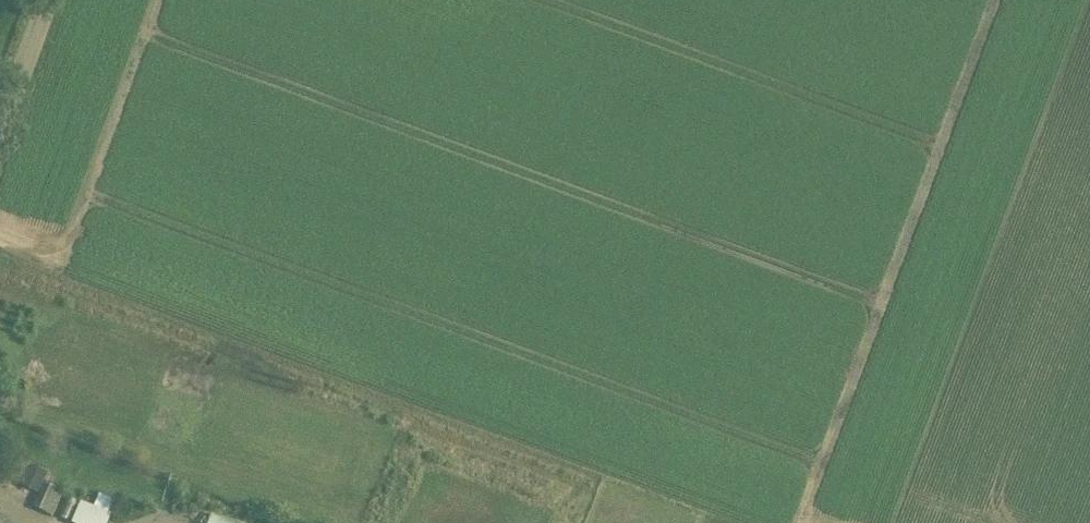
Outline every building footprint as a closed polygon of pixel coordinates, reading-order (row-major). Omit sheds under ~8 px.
[(25,469),(15,464),(9,477),(19,482),(25,469)] [(19,486),(37,495),(47,475),(29,466),(19,486)] [(52,488),(39,512),(51,518),(62,493),(52,488)] [(81,504),(73,522),(107,522),(111,515),(81,504)] [(209,522),(239,522),(212,513),(209,522)]
